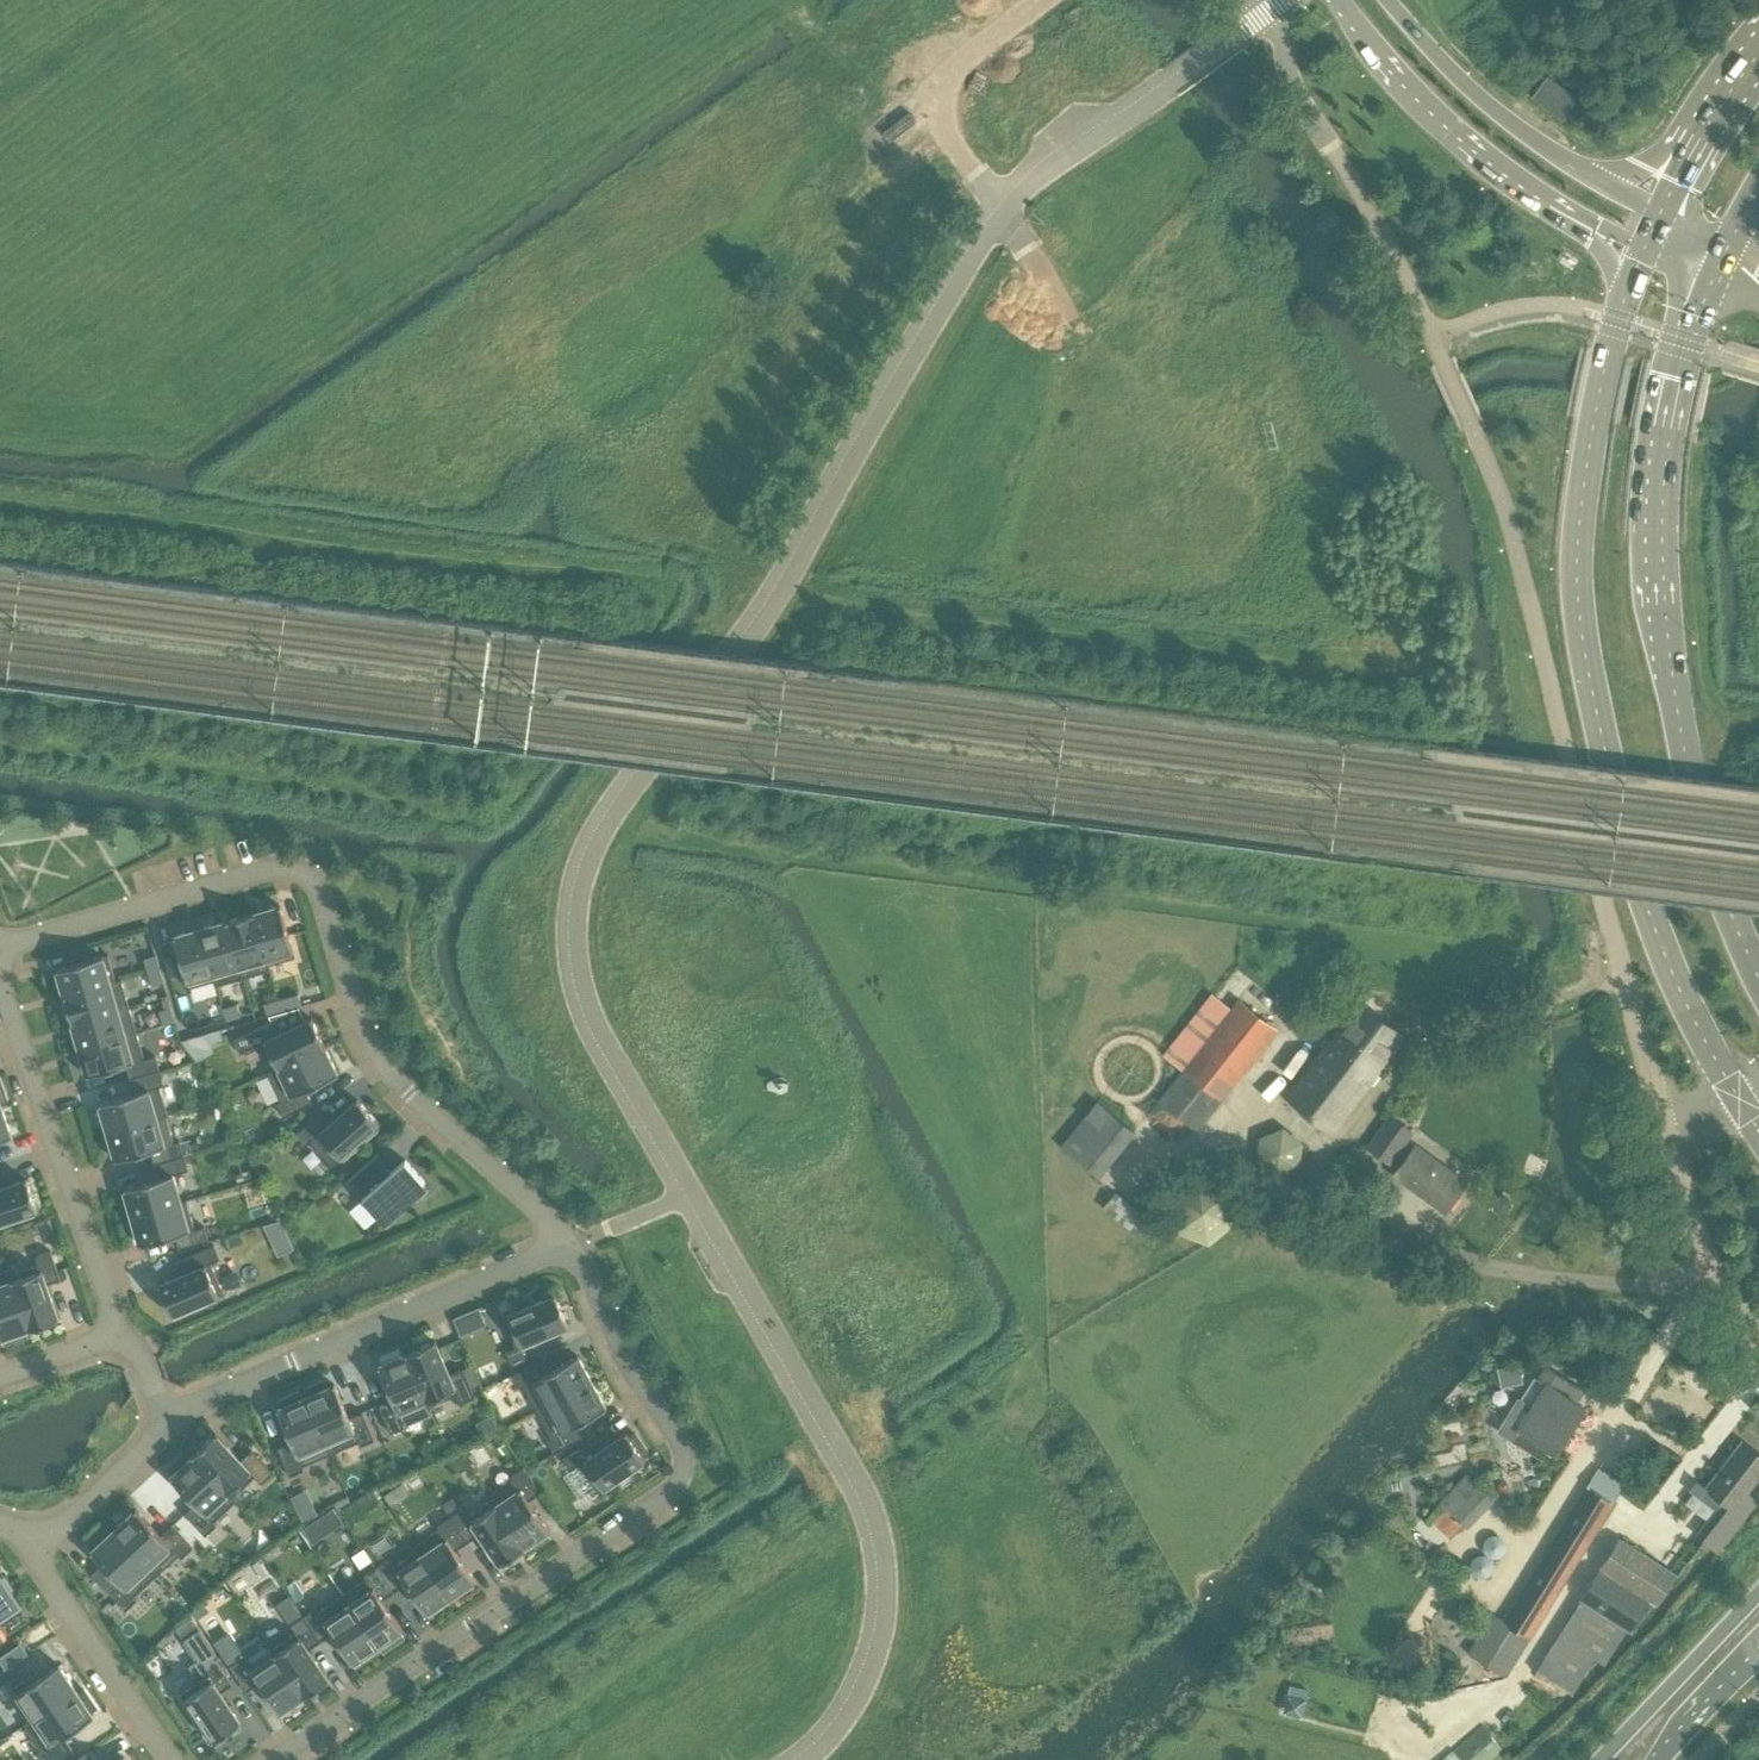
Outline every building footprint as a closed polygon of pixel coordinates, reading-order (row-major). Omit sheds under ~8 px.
[(1531,97),(1554,114),(1562,120),(1578,99),(1547,76),(1531,97)] [(254,912),(252,913),(266,959),(293,951),(280,905),(254,913),(254,912)] [(252,913),(226,920),(240,967),(266,959),(252,913)] [(225,921),(200,928),(214,974),(240,967),(226,920),(225,920),(225,921)] [(214,974),(200,928),(173,936),(179,955),(183,969),(186,982),(214,974)] [(164,959),(168,973),(183,969),(179,955),(164,959)] [(63,995),(63,997),(110,983),(102,956),(56,969),(63,995)] [(143,964),(146,973),(160,969),(157,960),(143,964)] [(160,969),(146,973),(148,982),(162,978),(160,969)] [(242,978),(221,980),(224,999),(244,997),(242,978)] [(63,997),(71,1023),(118,1009),(110,983),(63,997)] [(286,995),(277,998),(281,1011),(290,1009),(286,995)] [(281,1011),(277,998),(268,1000),(272,1014),(281,1011)] [(1238,1000),(1219,1025),(1183,1070),(1159,1101),(1197,1130),(1276,1030),(1238,1000)] [(232,1003),(223,1006),(227,1019),(236,1017),(232,1003)] [(1286,1097),(1331,1132),(1403,1037),(1359,1003),(1286,1097)] [(227,1019),(223,1006),(214,1008),(218,1022),(227,1019)] [(72,1024),(79,1049),(125,1035),(118,1009),(71,1023),(71,1024),(72,1024)] [(158,1016),(161,1025),(175,1021),(172,1012),(158,1016)] [(265,1040),(278,1068),(325,1046),(311,1018),(279,1033),(265,1040)] [(205,1034),(180,1040),(196,1061),(214,1051),(205,1034)] [(125,1035),(79,1049),(87,1076),(133,1063),(125,1035)] [(325,1046),(278,1068),(291,1096),(292,1096),(306,1089),(338,1074),(325,1047),(325,1046)] [(99,1103),(107,1131),(156,1117),(148,1089),(134,1093),(99,1103)] [(319,1133),(319,1134),(341,1158),(379,1125),(357,1099),(330,1123),(319,1133)] [(1081,1162),(1099,1176),(1135,1131),(1097,1102),(1061,1146),(1081,1162)] [(0,1107),(0,1140),(12,1136),(1,1107),(0,1107)] [(1390,1116),(1367,1146),(1390,1163),(1412,1132),(1390,1116)] [(156,1117),(107,1131),(115,1160),(150,1150),(165,1146),(164,1145),(156,1117)] [(1264,1146),(1293,1163),(1306,1141),(1278,1123),(1264,1146)] [(1394,1174),(1421,1194),(1423,1190),(1430,1195),(1427,1199),(1445,1211),(1466,1182),(1415,1145),(1394,1174)] [(348,1178),(364,1196),(363,1197),(385,1222),(406,1204),(412,1198),(415,1202),(428,1190),(425,1187),(428,1185),(405,1160),(388,1175),(383,1169),(386,1167),(375,1154),(348,1178)] [(124,1188),(132,1217),(181,1202),(173,1174),(158,1178),(124,1188)] [(1239,1223),(1234,1190),(1205,1176),(1175,1198),(1179,1232),(1213,1246),(1239,1223)] [(37,1211),(26,1179),(0,1188),(0,1224),(37,1211)] [(1147,1223),(1112,1195),(1103,1207),(1137,1235),(1147,1223)] [(181,1202),(132,1217),(140,1245),(174,1235),(189,1231),(189,1230),(181,1202)] [(281,1220),(263,1225),(267,1234),(285,1229),(281,1220)] [(180,1268),(205,1260),(200,1246),(213,1241),(207,1222),(191,1227),(198,1249),(176,1257),(180,1268)] [(205,1265),(191,1270),(158,1285),(171,1315),(218,1295),(205,1265)] [(41,1270),(12,1280),(29,1329),(59,1319),(47,1285),(42,1270),(41,1270)] [(12,1280),(11,1280),(11,1281),(0,1285),(0,1339),(28,1329),(29,1329),(12,1280)] [(555,1295),(508,1315),(521,1345),(521,1346),(535,1340),(568,1326),(555,1295)] [(481,1305),(455,1315),(462,1332),(488,1323),(481,1305)] [(406,1353),(426,1400),(427,1401),(455,1389),(449,1374),(435,1341),(406,1353)] [(426,1400),(406,1353),(402,1355),(399,1348),(379,1357),(382,1364),(378,1366),(392,1399),(398,1412),(426,1400)] [(533,1381),(547,1406),(592,1382),(578,1356),(546,1373),(533,1380),(533,1381)] [(1503,1384),(1524,1379),(1520,1363),(1499,1368),(1503,1384)] [(1520,1429),(1554,1450),(1555,1451),(1583,1406),(1576,1402),(1584,1390),(1546,1366),(1538,1379),(1547,1385),(1520,1429)] [(592,1382),(547,1406),(561,1432),(574,1425),(606,1408),(592,1382)] [(334,1384),(306,1396),(325,1441),(326,1443),(331,1441),(354,1431),(348,1417),(334,1384)] [(325,1441),(306,1396),(277,1408),(291,1441),(291,1442),(297,1455),(326,1443),(325,1441)] [(584,1461),(603,1489),(645,1460),(632,1441),(626,1432),(614,1441),(596,1453),(584,1461)] [(193,1455),(228,1493),(251,1472),(240,1460),(222,1441),(215,1434),(208,1441),(193,1455)] [(1706,1488),(1723,1502),(1698,1534),(1717,1549),(1756,1500),(1746,1492),(1758,1476),(1758,1455),(1742,1442),(1706,1488)] [(228,1493),(193,1455),(170,1476),(195,1503),(205,1514),(206,1513),(228,1493)] [(1598,1467),(1554,1539),(1503,1621),(1492,1614),(1468,1653),(1506,1676),(1613,1503),(1622,1490),(1625,1484),(1624,1484),(1624,1485),(1619,1482),(1620,1481),(1598,1467)] [(1472,1478),(1444,1506),(1470,1532),(1497,1504),(1472,1478)] [(310,1487),(294,1492),(302,1517),(319,1512),(310,1487)] [(519,1489),(495,1505),(524,1547),(548,1531),(528,1501),(520,1488),(519,1489)] [(350,1521),(360,1514),(352,1502),(342,1509),(350,1521)] [(335,1503),(304,1527),(315,1542),(346,1518),(335,1503)] [(524,1547),(495,1505),(471,1521),(470,1521),(479,1534),(500,1564),(524,1548),(524,1547)] [(136,1509),(113,1530),(148,1567),(170,1546),(171,1546),(160,1535),(136,1509)] [(176,1522),(164,1530),(181,1553),(193,1545),(176,1522)] [(148,1567),(113,1530),(90,1551),(115,1578),(125,1589),(126,1588),(148,1567)] [(1484,1550),(1485,1551),(1486,1553),(1488,1554),(1489,1555),(1491,1556),(1493,1557),(1495,1557),(1497,1556),(1499,1556),(1501,1555),(1502,1553),(1503,1552),(1504,1550),(1505,1548),(1505,1546),(1505,1544),(1504,1542),(1503,1540),(1502,1539),(1500,1537),(1498,1537),(1496,1536),(1494,1536),(1492,1536),(1491,1536),(1489,1537),(1487,1539),(1486,1540),(1485,1542),(1484,1544),(1484,1546),(1484,1548),(1484,1550)] [(446,1538),(422,1555),(450,1597),(475,1580),(455,1550),(446,1538)] [(1535,1671),(1554,1683),(1572,1694),(1594,1658),(1604,1664),(1627,1628),(1635,1633),(1655,1603),(1656,1603),(1675,1573),(1619,1538),(1535,1671)] [(450,1597),(422,1555),(398,1571),(397,1571),(406,1584),(426,1613),(450,1597)] [(1470,1569),(1471,1571),(1472,1572),(1473,1574),(1475,1575),(1477,1576),(1479,1576),(1481,1576),(1483,1576),(1485,1575),(1486,1574),(1488,1572),(1489,1571),(1490,1569),(1490,1567),(1490,1565),(1490,1563),(1489,1561),(1488,1559),(1487,1558),(1486,1557),(1484,1556),(1482,1555),(1480,1555),(1478,1555),(1476,1556),(1474,1557),(1473,1558),(1471,1559),(1470,1561),(1470,1563),(1469,1565),(1469,1567),(1470,1569)] [(21,1605),(0,1574),(0,1619),(21,1605)] [(373,1588),(348,1604),(377,1646),(402,1630),(381,1600),(373,1588)] [(377,1646),(348,1604),(324,1621),(332,1633),(353,1663),(377,1646)] [(299,1637),(275,1654),(304,1696),(304,1697),(329,1680),(308,1650),(299,1637)] [(0,1657),(0,1661),(3,1666),(5,1669),(5,1668),(28,1653),(20,1643),(0,1657)] [(304,1696),(275,1654),(251,1670),(259,1683),(279,1713),(304,1696)] [(28,1721),(76,1690),(58,1664),(28,1684),(20,1672),(0,1686),(0,1697),(3,1702),(11,1696),(28,1721)] [(212,1680),(211,1680),(184,1699),(212,1741),(240,1722),(220,1693),(212,1680)] [(1289,1686),(1285,1710),(1304,1714),(1309,1690),(1289,1686)] [(28,1721),(23,1724),(24,1724),(40,1749),(37,1752),(38,1753),(43,1759),(54,1759),(72,1748),(63,1736),(93,1716),(91,1712),(97,1708),(92,1701),(84,1689),(78,1693),(76,1690),(28,1721)] [(1504,1750),(1482,1725),(1441,1759),(1492,1759),(1504,1750)]
